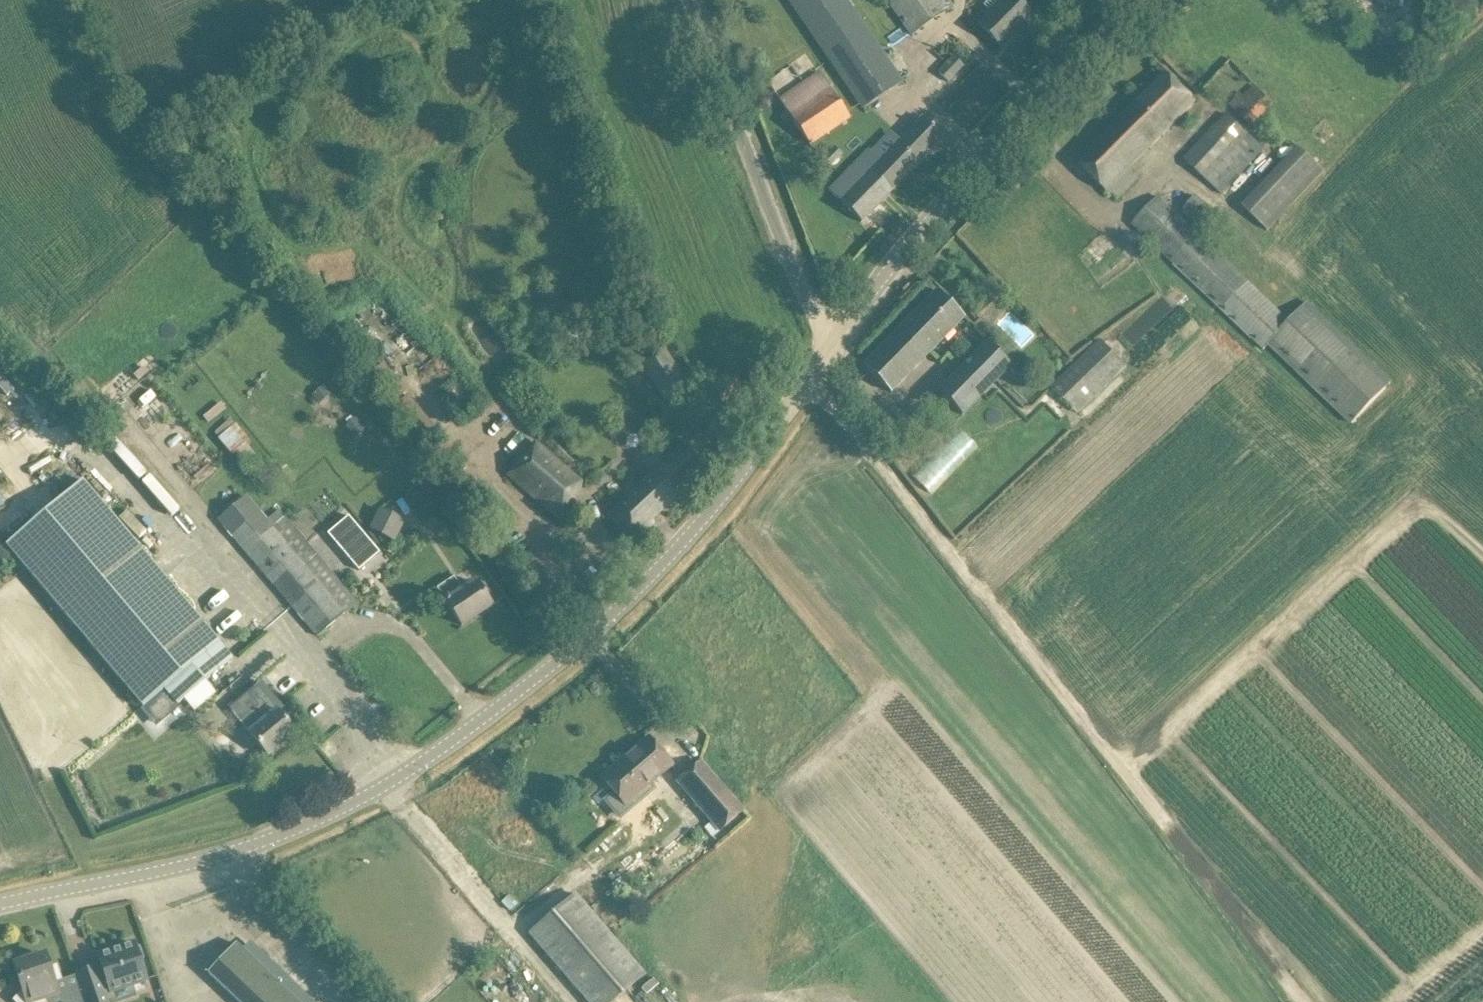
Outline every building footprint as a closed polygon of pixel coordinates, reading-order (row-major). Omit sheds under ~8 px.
[(863,109),(903,82),(847,0),(789,0),(863,109)] [(900,18),(911,35),(952,7),(947,0),(887,0),(900,18)] [(987,33),(1001,47),(1032,16),(1017,0),(1003,0),(978,24),(987,33)] [(953,56),(937,71),(948,81),(963,65),(953,56)] [(780,100),(810,145),(850,118),(820,73),(780,100)] [(1167,74),(1078,162),(1092,176),(1106,190),(1107,190),(1128,169),(1195,102),(1181,88),(1167,74)] [(1234,112),(1251,128),(1273,105),(1256,89),(1234,112)] [(1183,160),(1223,196),(1265,149),(1225,113),(1183,160)] [(828,190),(862,222),(943,138),(922,117),(880,161),(868,149),(828,190)] [(1242,206),(1268,232),(1325,172),(1298,147),(1242,206)] [(1159,195),(1212,237),(1225,220),(1173,178),(1159,195)] [(1131,225),(1263,351),(1268,345),(1351,425),(1392,382),(1308,301),(1289,321),(1159,196),(1131,225)] [(864,365),(891,392),(964,317),(937,291),(864,365)] [(1052,386),(1078,414),(1127,367),(1101,339),(1052,386)] [(938,391),(963,415),(1011,365),(987,341),(938,391)] [(637,362),(666,405),(690,389),(662,345),(637,362)] [(322,386),(311,395),(318,403),(329,394),(322,386)] [(355,417),(345,425),(354,436),(364,429),(355,417)] [(218,439),(233,457),(251,441),(236,423),(218,439)] [(962,427),(915,476),(933,492),(979,444),(962,427)] [(506,475),(559,521),(579,499),(582,481),(536,441),(506,475)] [(606,515),(619,528),(633,543),(654,522),(652,520),(707,467),(684,443),(627,494),(606,515)] [(219,643),(220,643),(82,481),(5,546),(143,708),(164,690),(177,705),(232,658),(219,643)] [(216,521),(317,638),(359,602),(279,509),(268,519),(246,495),(216,521)] [(380,508),(370,528),(384,536),(394,515),(380,508)] [(348,516),(328,533),(359,570),(379,552),(348,516)] [(447,602),(446,602),(462,625),(492,606),(476,582),(463,591),(454,578),(438,589),(447,602)] [(251,735),(255,740),(268,755),(295,732),(256,687),(230,710),(251,735)] [(602,778),(625,805),(672,765),(649,737),(633,751),(634,753),(630,757),(628,755),(602,778)] [(675,782),(720,833),(745,811),(700,760),(675,782)] [(634,885),(625,893),(634,903),(643,895),(634,885)] [(589,1001),(612,1001),(644,974),(575,894),(530,933),(589,1001)] [(77,974),(77,975),(82,988),(87,1001),(107,1001),(105,995),(134,984),(147,980),(140,961),(142,960),(143,958),(140,948),(138,947),(136,947),(134,943),(99,955),(103,968),(97,970),(96,968),(77,974)] [(239,1001),(298,1001),(236,943),(208,973),(239,1001)] [(13,1000),(15,1001),(87,1001),(82,988),(77,975),(63,980),(62,978),(58,965),(49,967),(45,955),(15,965),(22,984),(23,989),(13,1000)]
